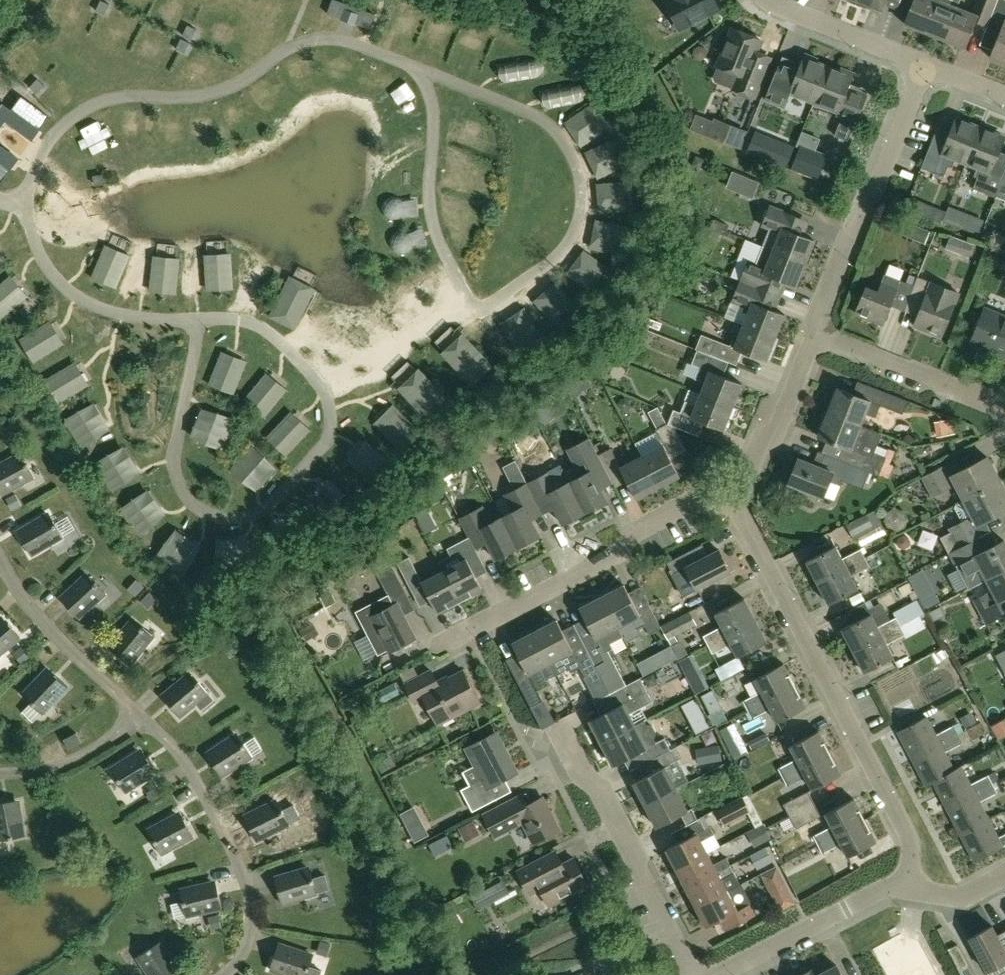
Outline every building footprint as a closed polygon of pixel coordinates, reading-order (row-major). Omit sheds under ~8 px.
[(665,2),(680,30),(719,10),(714,0),(668,0),(665,2)] [(885,4),(897,9),(901,0),(858,0),(856,5),(861,7),(869,9),(876,10),(882,11),(885,4)] [(938,0),(914,0),(904,24),(925,33),(938,0)] [(958,8),(961,0),(953,0),(951,5),(938,0),(925,33),(945,41),(958,8)] [(998,0),(978,0),(972,14),(958,8),(945,41),(965,49),(976,22),(987,27),(998,0)] [(987,27),(1001,33),(990,59),(1004,65),(1004,0),(998,0),(987,27)] [(755,99),(771,58),(757,53),(761,41),(733,30),(718,67),(719,68),(715,79),(716,82),(740,92),(739,93),(755,99)] [(792,94),(814,103),(828,68),(816,63),(818,59),(806,55),(800,69),(781,62),(766,100),(786,108),(792,94)] [(849,141),(866,96),(848,89),(854,74),(842,69),(840,73),(828,68),(814,103),(844,115),(838,129),(836,136),(849,141)] [(967,163),(980,128),(956,119),(945,148),(932,142),(922,168),(944,177),(948,166),(952,168),(956,159),(967,163)] [(741,132),(717,122),(711,138),(735,147),(741,132)] [(980,128),(967,163),(978,168),(974,177),(978,178),(974,189),(996,198),(996,197),(1004,174),(1004,171),(993,167),(1004,138),(980,128)] [(792,170),(818,180),(827,158),(801,148),(792,170)] [(996,197),(1004,201),(1004,174),(996,197)] [(765,221),(772,224),(763,247),(806,264),(815,241),(791,231),(797,218),(771,207),(765,221)] [(911,237),(932,243),(935,232),(914,226),(911,237)] [(797,287),(806,264),(763,247),(753,269),(747,266),(741,281),(767,291),(772,277),(797,287)] [(904,312),(914,286),(885,275),(878,293),(867,288),(856,314),(884,325),(891,307),(904,312)] [(959,294),(946,289),(918,277),(914,286),(904,312),(917,317),(914,326),(941,337),(959,294)] [(761,306),(767,291),(741,281),(732,303),(745,308),(743,312),(748,314),(744,325),(775,338),(785,315),(761,306)] [(985,310),(971,343),(1004,356),(1004,318),(985,310)] [(766,362),(775,338),(744,325),(739,336),(735,334),(730,346),(702,334),(696,349),(698,350),(724,360),(736,365),(742,352),(766,362)] [(718,374),(724,360),(698,350),(692,364),(699,367),(694,379),(705,383),(701,394),(733,407),(742,384),(718,374)] [(591,374),(572,388),(579,397),(597,383),(591,374)] [(838,388),(828,412),(862,425),(866,414),(875,418),(880,406),(903,415),(908,401),(869,385),(863,399),(838,388)] [(724,430),(733,407),(701,394),(696,405),(686,401),(681,412),(673,409),(667,424),(675,427),(694,435),(700,421),(724,430)] [(880,434),(862,426),(862,425),(828,412),(818,437),(844,447),(839,460),(873,474),(878,476),(886,457),(873,451),(880,434)] [(940,434),(960,434),(960,416),(940,417),(940,434)] [(685,446),(675,427),(667,424),(656,429),(664,445),(642,457),(658,488),(679,477),(668,455),(685,446)] [(607,473),(598,456),(595,449),(589,438),(566,450),(575,467),(565,473),(586,513),(608,502),(596,479),(607,473)] [(658,488),(642,457),(621,468),(611,449),(598,456),(607,473),(613,484),(626,478),(637,499),(658,488)] [(873,474),(839,460),(826,454),(820,467),(800,458),(790,483),(824,497),(831,481),(843,486),(844,482),(862,489),(864,483),(869,485),(873,474)] [(2,495),(34,478),(27,464),(25,465),(20,455),(0,465),(0,492),(2,495)] [(955,484),(964,500),(1000,482),(987,457),(953,475),(947,464),(923,477),(933,496),(955,484)] [(586,513),(565,473),(564,473),(569,483),(559,489),(551,473),(528,485),(540,509),(552,503),(563,525),(586,513)] [(1000,482),(964,500),(972,516),(950,528),(952,532),(941,538),(949,553),(975,540),(984,535),(979,524),(1004,510),(1004,492),(1000,482)] [(529,514),(540,509),(528,485),(506,496),(514,512),(503,518),(519,549),(541,537),(529,514)] [(519,549),(503,518),(492,524),(484,508),(461,519),(470,537),(473,543),(484,537),(497,561),(519,549)] [(873,511),(846,525),(854,540),(881,526),(873,511)] [(48,515),(21,530),(28,542),(24,544),(31,556),(63,537),(56,524),(54,525),(48,515)] [(483,562),(473,543),(470,537),(447,549),(451,556),(439,562),(444,572),(460,602),(482,590),(471,569),(483,562)] [(981,553),(975,540),(949,553),(968,588),(986,579),(1004,569),(1004,544),(1004,541),(981,553)] [(818,583),(865,559),(860,550),(842,559),(835,547),(807,562),(818,583)] [(697,592),(731,575),(718,551),(695,563),(690,552),(667,564),(679,587),(692,581),(697,592)] [(460,602),(444,572),(423,583),(410,558),(398,564),(415,597),(426,591),(438,614),(460,602)] [(870,568),(865,559),(818,583),(829,605),(857,590),(851,578),(870,568)] [(390,653),(415,640),(403,616),(415,610),(391,564),(376,572),(394,607),(390,610),(385,601),(359,614),(379,654),(388,649),(390,653)] [(986,579),(968,588),(968,589),(986,580),(992,590),(974,600),(986,624),(1004,614),(1004,569),(986,579)] [(86,576),(63,597),(72,607),(69,609),(79,619),(106,594),(96,583),(94,584),(86,576)] [(637,611),(624,586),(602,598),(622,637),(623,637),(621,634),(619,629),(633,621),(637,629),(645,624),(649,633),(660,627),(648,605),(637,611)] [(622,637),(602,598),(580,609),(593,634),(581,640),(582,641),(595,667),(610,695),(626,687),(607,651),(613,648),(610,644),(622,637)] [(708,646),(755,621),(744,600),(715,614),(722,627),(703,637),(708,646)] [(690,611),(661,626),(672,647),(679,643),(675,636),(697,625),(690,611)] [(853,651),(900,627),(896,618),(877,628),(870,615),(842,630),(853,651)] [(20,638),(12,628),(8,630),(0,620),(0,655),(20,638)] [(594,667),(595,667),(582,641),(570,648),(557,621),(535,633),(551,664),(563,658),(570,672),(581,667),(585,676),(596,670),(594,667)] [(766,643),(755,621),(708,646),(712,655),(731,645),(738,658),(766,643)] [(131,622),(112,646),(122,654),(119,657),(130,666),(153,637),(142,628),(140,629),(131,622)] [(905,636),(900,627),(853,651),(864,673),(893,659),(886,646),(905,636)] [(551,664),(535,633),(513,644),(518,654),(506,660),(531,708),(543,701),(538,691),(548,686),(540,669),(551,664)] [(680,660),(690,654),(684,641),(673,647),(680,660)] [(637,666),(643,678),(678,660),(672,648),(637,666)] [(692,654),(680,661),(687,675),(700,669),(692,654)] [(959,696),(954,659),(915,665),(921,702),(959,696)] [(748,710),(795,686),(784,664),(755,679),(762,692),(744,702),(748,710)] [(480,704),(464,672),(439,685),(432,671),(407,684),(417,703),(426,698),(440,725),(480,704)] [(68,688),(58,678),(55,681),(45,672),(23,694),(32,703),(31,704),(42,715),(68,688)] [(189,675),(165,695),(174,705),(171,708),(179,718),(208,694),(198,683),(197,684),(189,675)] [(591,722),(603,744),(635,727),(629,715),(653,703),(640,680),(610,696),(617,709),(591,722)] [(806,708),(795,686),(748,710),(753,719),(771,710),(778,723),(806,708)] [(707,716),(714,728),(728,721),(722,708),(718,710),(708,692),(701,696),(710,715),(707,716)] [(995,721),(1003,735),(1004,735),(1004,716),(995,721)] [(739,752),(753,744),(738,717),(723,725),(739,752)] [(911,759),(958,735),(953,726),(935,735),(926,717),(897,732),(911,759)] [(647,749),(635,727),(603,744),(615,766),(640,753),(646,764),(653,761),(672,751),(665,739),(647,749)] [(783,778),(830,754),(819,732),(791,746),(797,759),(778,769),(783,778)] [(81,743),(76,734),(64,741),(68,750),(81,743)] [(962,743),(958,735),(911,759),(925,786),(932,782),(953,770),(945,753),(962,743)] [(236,736),(210,753),(217,764),(214,766),(221,778),(252,758),(244,745),(242,746),(236,736)] [(497,801),(491,789),(517,775),(496,736),(469,750),(485,779),(472,786),(477,795),(467,800),(474,813),(497,801)] [(722,743),(702,750),(706,763),(727,755),(722,743)] [(678,748),(672,751),(653,761),(659,772),(634,785),(646,806),(677,790),(666,768),(684,759),(678,748)] [(139,753),(112,769),(118,779),(117,780),(125,793),(156,774),(149,762),(146,764),(139,753)] [(841,776),(830,754),(783,778),(787,787),(807,777),(813,790),(841,776)] [(946,808),(992,784),(987,775),(970,784),(961,766),(953,770),(932,782),(946,808)] [(131,791),(137,802),(150,795),(144,783),(131,791)] [(997,793),(992,784),(946,808),(960,834),(988,819),(979,802),(997,793)] [(689,811),(677,790),(646,806),(658,828),(682,816),(688,826),(697,821),(692,810),(689,811)] [(790,817),(814,804),(808,792),(783,805),(790,817)] [(716,810),(724,826),(750,812),(749,810),(754,808),(748,796),(743,798),(742,796),(716,810)] [(536,845),(560,832),(542,798),(519,811),(514,801),(485,817),(494,834),(512,824),(514,829),(524,823),(536,845)] [(818,846),(865,821),(854,799),(825,814),(832,827),(813,837),(818,846)] [(276,802),(248,816),(254,828),(250,830),(256,842),(289,826),(283,812),(281,813),(276,802)] [(0,804),(0,842),(13,839),(12,837),(24,835),(19,805),(5,807),(4,803),(0,804)] [(820,816),(814,804),(790,817),(796,828),(820,816)] [(177,816),(149,830),(155,841),(153,842),(161,855),(193,838),(187,826),(183,828),(177,816)] [(988,819),(960,834),(974,861),(1004,845),(1004,833),(997,837),(988,819)] [(876,843),(865,821),(818,846),(823,854),(841,845),(848,857),(876,843)] [(668,851),(678,871),(709,854),(703,842),(715,836),(711,829),(668,851)] [(440,853),(445,863),(464,854),(459,843),(440,853)] [(772,865),(765,851),(753,858),(760,871),(772,865)] [(687,889),(731,866),(727,858),(715,865),(709,854),(678,871),(687,889)] [(551,908),(589,889),(574,860),(551,872),(545,860),(519,874),(531,897),(542,891),(551,908)] [(789,861),(780,866),(787,879),(796,874),(789,861)] [(729,892),(741,885),(731,866),(687,889),(697,908),(729,892)] [(784,885),(775,867),(761,875),(770,892),(784,885)] [(282,891),(278,892),(282,905),(317,895),(313,880),(311,881),(308,869),(278,878),(282,891)] [(215,897),(212,884),(182,891),(184,903),(182,903),(186,918),(222,910),(219,896),(215,897)] [(741,885),(729,892),(697,908),(707,927),(733,914),(738,925),(756,915),(751,905),(741,885)] [(502,943),(517,935),(510,923),(495,931),(502,943)] [(1004,951),(991,926),(968,939),(988,974),(1004,974),(1004,951)] [(929,944),(922,947),(916,934),(883,950),(895,974),(944,974),(929,944)] [(148,974),(171,974),(178,970),(161,944),(151,951),(150,949),(137,958),(148,974)] [(269,971),(281,974),(307,974),(310,968),(308,968),(312,957),(282,947),(278,959),(274,958),(269,971)] [(818,974),(841,974),(836,966),(818,974)]
